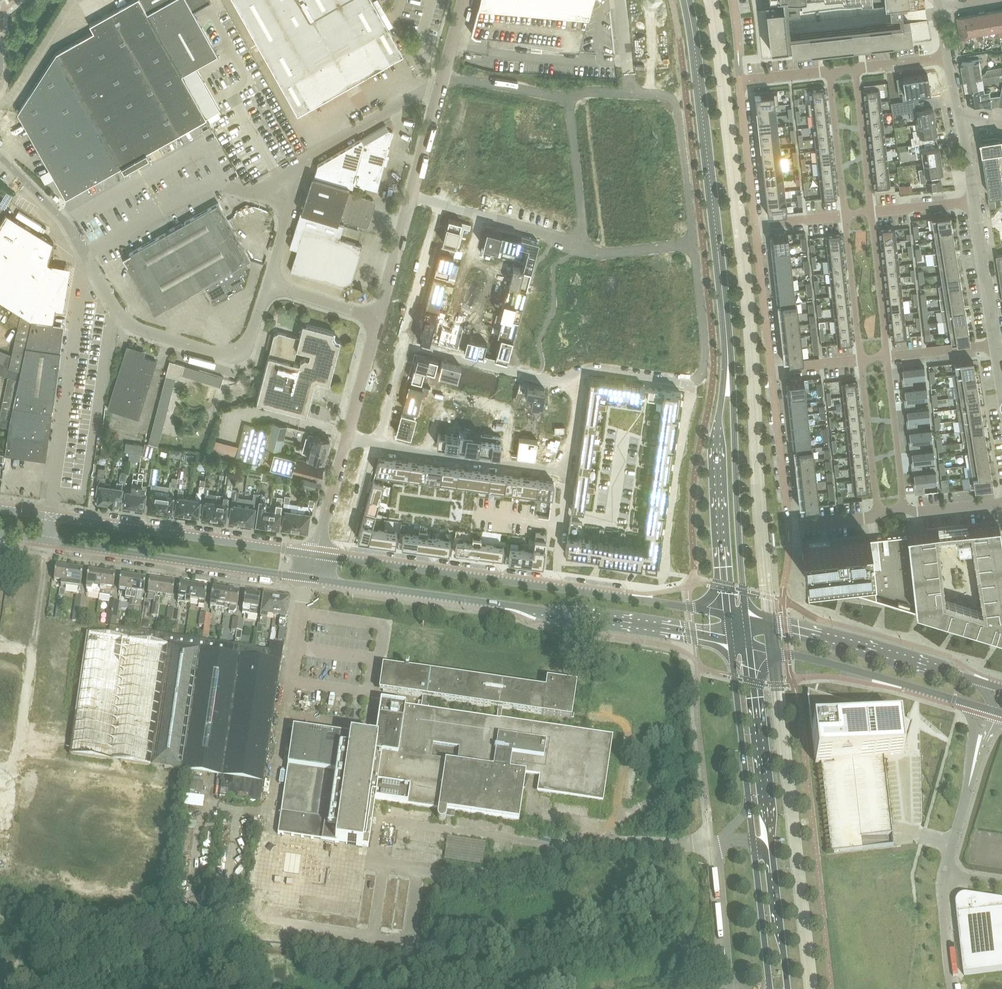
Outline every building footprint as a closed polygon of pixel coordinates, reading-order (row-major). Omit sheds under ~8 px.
[(124,170),(149,156),(146,151),(206,117),(182,74),(140,0),(133,0),(89,24),(93,31),(56,52),(17,112),(59,187),(65,197),(121,166),(124,170)] [(182,74),(217,54),(193,10),(210,1),(210,0),(140,0),(182,74)] [(297,114),(314,105),(385,64),(403,54),(376,7),(372,0),(233,0),(297,114)] [(471,33),(475,36),(569,45),(569,51),(579,52),(588,17),(589,18),(593,0),(480,0),(471,33)] [(889,3),(890,14),(899,13),(899,19),(790,31),(787,9),(799,8),(798,0),(783,0),(783,6),(766,8),(766,13),(770,49),(788,47),(788,40),(790,40),(792,53),(912,39),(910,22),(910,21),(903,22),(901,2),(889,3)] [(1000,35),(996,10),(986,12),(989,31),(994,30),(996,36),(1000,35)] [(986,12),(976,13),(981,38),(985,38),(984,31),(989,31),(986,12)] [(977,39),(981,38),(976,13),(967,15),(971,37),(972,37),(971,34),(976,33),(977,39)] [(961,38),(971,37),(967,15),(957,17),(961,38)] [(979,59),(966,61),(961,62),(963,72),(981,68),(979,59)] [(981,68),(963,72),(966,89),(984,86),(984,85),(1001,82),(1001,66),(988,69),(985,73),(982,73),(981,68)] [(905,93),(902,94),(903,100),(927,97),(927,91),(929,90),(930,90),(930,86),(928,73),(903,77),(905,93)] [(968,102),(974,104),(993,107),(999,106),(1001,97),(991,98),(990,90),(985,91),(984,86),(966,89),(968,102)] [(810,90),(811,102),(826,101),(825,88),(810,90)] [(864,90),(865,103),(880,101),(879,89),(879,88),(879,89),(874,89),(869,90),(864,90)] [(755,95),(756,107),(775,105),(778,105),(777,93),(755,95)] [(827,113),(826,101),(811,102),(807,102),(809,115),(812,115),(812,114),(827,113)] [(865,103),(867,115),(882,113),(880,101),(865,103)] [(917,123),(935,120),(933,108),(920,110),(919,103),(902,105),(903,113),(909,112),(910,118),(916,117),(917,123)] [(756,107),(757,117),(776,115),(775,105),(756,107)] [(470,113),(467,124),(485,129),(486,126),(488,118),(470,113)] [(829,124),(827,113),(812,114),(812,115),(814,126),(829,124)] [(867,115),(868,126),(883,125),(882,113),(867,115)] [(757,117),(758,128),(777,126),(776,115),(757,117)] [(924,135),(933,134),(937,133),(935,120),(917,123),(918,129),(912,130),(913,137),(911,137),(912,144),(925,142),(924,135)] [(467,124),(465,134),(477,138),(482,140),(484,131),(485,129),(467,124)] [(814,126),(815,138),(830,136),(829,124),(814,126)] [(317,165),(314,175),(349,186),(352,187),(353,184),(377,190),(384,164),(386,157),(393,131),(388,130),(385,125),(361,138),(318,164),(317,165)] [(884,137),(883,125),(868,126),(869,138),(884,137)] [(758,128),(759,139),(778,137),(777,126),(758,128)] [(992,136),(994,150),(1001,149),(1001,135),(999,135),(992,136)] [(831,148),(830,136),(815,138),(816,150),(831,148)] [(992,136),(981,138),(983,152),(994,150),(992,136)] [(759,139),(761,150),(780,147),(778,137),(759,139)] [(869,138),(870,150),(886,149),(884,137),(869,138)] [(925,142),(912,144),(908,144),(909,151),(911,153),(916,152),(916,157),(922,156),(923,162),(941,159),(939,147),(926,149),(925,142)] [(762,160),(781,158),(780,147),(761,150),(762,160)] [(816,150),(817,162),(833,160),(831,148),(816,150)] [(886,149),(870,150),(872,162),(887,161),(886,149)] [(983,152),(985,162),(1001,160),(1001,149),(994,150),(983,152)] [(539,151),(535,152),(536,163),(554,161),(553,150),(539,152),(539,151)] [(762,160),(763,171),(782,169),(781,158),(762,160)] [(941,159),(923,162),(924,168),(918,169),(919,176),(920,182),(926,182),(927,189),(942,187),(940,179),(939,179),(936,179),(935,173),(938,173),(943,172),(941,159)] [(834,172),(833,160),(817,162),(819,174),(834,172)] [(985,162),(987,173),(1001,171),(1001,160),(985,162)] [(554,161),(536,163),(537,171),(537,174),(555,172),(554,161)] [(872,162),(873,174),(888,172),(887,161),(872,162)] [(763,171),(764,182),(783,180),(782,169),(763,171)] [(987,173),(988,184),(1001,182),(1001,171),(987,173)] [(555,172),(537,174),(537,176),(538,185),(539,185),(545,184),(556,182),(555,172)] [(820,186),(835,184),(834,172),(819,174),(820,186)] [(874,187),(879,186),(884,186),(889,185),(890,185),(888,172),(873,174),(874,187)] [(312,175),(306,193),(343,205),(349,186),(314,175),(314,176),(312,175)] [(764,182),(765,192),(784,190),(783,180),(764,182)] [(988,184),(990,195),(996,194),(1001,193),(1001,182),(988,184)] [(837,197),(835,184),(820,186),(821,198),(837,197)] [(765,192),(766,203),(785,201),(784,190),(765,192)] [(344,205),(340,218),(364,226),(367,224),(374,202),(373,200),(348,192),(344,205)] [(12,197),(7,193),(0,205),(0,207),(0,208),(4,210),(10,200),(12,197)] [(306,193),(300,212),(301,212),(337,223),(343,205),(306,193)] [(990,207),(996,206),(995,198),(988,197),(990,207)] [(785,201),(766,203),(768,214),(787,212),(785,201)] [(521,202),(517,214),(536,219),(539,207),(540,207),(521,202)] [(250,259),(219,203),(129,253),(126,265),(154,314),(200,288),(200,289),(205,287),(213,300),(215,299),(216,302),(229,294),(228,293),(233,290),(234,292),(243,286),(240,282),(245,280),(242,275),(247,273),(244,268),(249,266),(246,262),(250,259)] [(539,207),(536,219),(560,216),(559,206),(548,207),(547,206),(539,207)] [(0,224),(0,301),(32,319),(53,322),(56,305),(49,301),(66,273),(48,262),(53,242),(6,212),(0,224)] [(300,212),(289,247),(297,250),(290,271),(339,286),(340,282),(349,278),(352,279),(362,245),(360,245),(339,238),(342,227),(343,227),(344,225),(337,223),(301,212),(300,212)] [(933,229),(952,227),(950,215),(931,217),(933,229)] [(449,218),(442,241),(459,245),(464,227),(469,229),(471,224),(449,218)] [(952,227),(933,229),(935,240),(953,238),(952,227)] [(486,228),(482,244),(497,249),(502,232),(486,228)] [(879,230),(881,242),(896,240),(894,228),(879,230)] [(497,249),(496,253),(501,255),(503,248),(505,249),(504,253),(516,256),(519,245),(521,237),(504,233),(502,232),(497,249)] [(788,233),(769,235),(771,247),(789,245),(788,233)] [(826,235),(827,248),(842,246),(841,234),(826,235)] [(521,237),(519,245),(528,248),(523,268),(531,270),(538,242),(521,237)] [(953,238),(935,240),(937,252),(955,250),(953,238)] [(881,242),(882,254),(897,252),(896,240),(881,242)] [(441,245),(434,272),(448,276),(447,278),(455,280),(459,265),(452,263),(454,255),(451,255),(453,248),(441,245)] [(772,258),(790,256),(789,245),(771,247),(772,258)] [(827,248),(828,260),(844,258),(842,246),(827,248)] [(939,263),(957,261),(955,250),(937,252),(932,252),(934,263),(939,263)] [(897,252),(882,254),(883,266),(898,264),(897,252)] [(679,253),(659,256),(660,266),(680,263),(679,253)] [(773,270),(792,268),(790,256),(772,258),(773,270)] [(830,272),(845,270),(844,258),(828,260),(830,272)] [(631,259),(619,260),(621,278),(633,277),(631,259)] [(619,260),(609,261),(611,279),(621,278),(619,260)] [(609,261),(598,263),(600,281),(611,279),(609,261)] [(959,272),(957,261),(939,263),(940,274),(959,272)] [(598,263),(587,264),(588,271),(587,271),(589,282),(600,281),(598,263)] [(680,263),(660,266),(661,275),(669,274),(681,273),(680,263)] [(885,278),(900,276),(898,264),(883,266),(885,278)] [(513,266),(509,283),(526,288),(531,270),(523,268),(513,266)] [(793,279),(792,268),(773,270),(774,281),(793,279)] [(831,284),(846,282),(845,270),(830,272),(831,283),(831,284)] [(938,286),(961,283),(959,272),(940,274),(942,285),(938,285),(938,286)] [(433,275),(425,305),(438,308),(446,278),(433,275)] [(885,278),(886,290),(901,288),(900,276),(885,278)] [(793,279),(774,281),(776,292),(794,290),(793,279)] [(829,296),(832,296),(847,294),(846,282),(831,284),(831,283),(827,284),(829,296)] [(507,283),(503,298),(522,303),(526,288),(509,283),(507,283)] [(940,297),(962,295),(961,283),(938,286),(940,297)] [(566,287),(563,298),(580,303),(583,292),(566,287)] [(901,288),(886,290),(887,302),(902,300),(901,288)] [(683,290),(671,292),(673,309),(685,308),(683,290)] [(797,302),(797,301),(795,301),(794,290),(776,292),(777,304),(797,302)] [(832,296),(834,308),(849,306),(847,294),(832,296)] [(946,308),(964,306),(962,295),(940,297),(939,297),(941,309),(946,308)] [(503,298),(499,314),(502,315),(518,319),(522,303),(503,298)] [(563,298),(560,309),(578,313),(580,303),(563,298)] [(887,302),(889,314),(904,312),(902,300),(887,302)] [(778,315),(798,313),(797,302),(777,304),(778,315)] [(850,318),(849,306),(834,308),(835,319),(850,318)] [(948,319),(966,317),(964,306),(946,308),(941,309),(943,320),(948,319)] [(421,322),(417,337),(429,341),(432,330),(436,331),(439,318),(436,317),(438,310),(425,307),(422,317),(421,322)] [(560,309),(557,320),(575,324),(578,313),(560,309)] [(17,313),(13,311),(7,321),(12,323),(17,313)] [(889,314),(890,325),(905,324),(905,323),(904,312),(889,314)] [(20,315),(17,313),(12,323),(18,327),(20,315)] [(496,313),(494,321),(501,322),(502,315),(499,314),(496,313)] [(799,324),(798,313),(778,315),(779,326),(799,324)] [(18,327),(16,333),(28,336),(31,321),(20,315),(18,327)] [(501,322),(497,334),(501,335),(513,338),(518,319),(502,315),(501,322)] [(949,331),(968,329),(966,317),(948,319),(943,320),(944,331),(949,331)] [(835,319),(836,331),(851,330),(850,318),(835,319)] [(31,321),(28,336),(26,343),(25,351),(24,355),(59,360),(63,332),(58,325),(31,321)] [(459,347),(462,333),(464,327),(453,323),(451,330),(442,328),(438,343),(458,349),(459,347)] [(909,323),(905,323),(905,324),(890,325),(891,338),(910,336),(909,323)] [(257,401),(307,414),(316,379),(326,382),(330,379),(340,340),(336,339),(334,335),(335,331),(306,324),(302,326),(299,337),(278,331),(274,334),(257,401)] [(781,338),(800,336),(799,324),(779,326),(781,338)] [(970,341),(970,340),(968,329),(949,331),(951,343),(970,341)] [(853,342),(851,330),(836,331),(838,344),(853,342)] [(26,343),(28,336),(16,333),(15,340),(26,343)] [(462,333),(459,347),(465,348),(464,350),(483,355),(487,342),(468,337),(468,335),(462,333)] [(501,335),(495,358),(507,361),(513,338),(501,335)] [(802,347),(800,336),(781,338),(782,349),(802,347)] [(13,348),(25,351),(26,343),(15,340),(13,348)] [(677,344),(669,344),(671,354),(690,352),(689,342),(677,344)] [(589,349),(587,362),(598,363),(600,345),(589,344),(588,349),(589,349)] [(600,345),(598,363),(608,365),(611,347),(600,345)] [(138,418),(147,389),(156,361),(141,356),(140,356),(139,356),(138,357),(137,358),(136,361),(133,359),(136,349),(127,346),(108,408),(138,418)] [(611,347),(608,365),(619,366),(621,353),(622,353),(622,349),(611,347)] [(802,347),(782,349),(783,361),(803,359),(802,347)] [(9,366),(20,371),(24,355),(25,351),(13,348),(11,355),(9,366)] [(690,352),(671,354),(672,363),(692,361),(690,352)] [(2,364),(9,366),(11,355),(6,353),(2,364)] [(417,354),(411,378),(421,381),(424,369),(434,372),(438,360),(417,354)] [(24,355),(20,371),(57,376),(59,360),(24,355)] [(169,360),(165,374),(175,377),(182,375),(185,365),(169,360)] [(973,360),(954,362),(956,374),(975,372),(973,360)] [(442,361),(438,373),(458,378),(461,366),(442,361)] [(692,361),(672,363),(673,374),(693,371),(692,361)] [(2,364),(0,363),(0,373),(8,376),(18,380),(20,371),(9,366),(2,364)] [(901,371),(902,370),(903,383),(913,382),(912,378),(925,377),(924,365),(902,368),(902,370),(901,370),(901,371)] [(458,378),(455,388),(462,390),(463,384),(476,387),(476,386),(480,371),(461,366),(458,378)] [(56,385),(57,376),(20,371),(18,380),(56,385)] [(480,371),(476,386),(491,390),(495,392),(496,388),(500,376),(480,371)] [(975,372),(956,374),(958,385),(976,383),(975,372)] [(500,376),(496,388),(506,390),(505,394),(504,398),(509,399),(514,401),(515,396),(519,381),(500,376)] [(809,390),(808,378),(804,379),(804,378),(785,381),(787,392),(805,390),(809,390)] [(590,379),(587,401),(599,403),(599,402),(600,393),(599,393),(601,381),(590,379)] [(54,398),(56,385),(18,380),(18,383),(16,388),(15,393),(54,398)] [(519,381),(515,396),(521,398),(523,392),(531,394),(532,394),(531,403),(531,405),(542,406),(545,388),(519,381)] [(601,381),(599,393),(600,393),(621,396),(622,384),(601,381)] [(842,383),(843,396),(858,394),(857,382),(842,383)] [(960,396),(978,394),(976,383),(958,385),(954,386),(955,397),(960,396)] [(429,387),(429,386),(423,385),(422,388),(409,384),(409,387),(407,392),(403,407),(416,411),(421,393),(427,394),(429,387)] [(622,384),(621,396),(627,396),(643,399),(644,387),(622,384)] [(903,391),(903,392),(904,391),(906,404),(915,403),(914,399),(928,398),(926,386),(913,388),(904,389),(904,391),(903,391)] [(655,394),(654,400),(662,402),(662,401),(679,403),(681,392),(656,388),(655,394)] [(788,404),(806,402),(805,390),(787,392),(788,404)] [(52,410),(54,398),(15,393),(14,398),(13,403),(12,408),(11,413),(51,419),(52,410)] [(843,396),(845,408),(860,406),(858,394),(843,396)] [(980,406),(978,394),(960,396),(955,397),(957,408),(962,408),(980,406)] [(587,401),(584,422),(595,424),(598,408),(599,403),(587,401)] [(662,402),(661,412),(678,414),(679,403),(662,401),(662,402)] [(806,402),(788,404),(789,415),(808,413),(806,402)] [(518,403),(518,409),(525,410),(523,422),(540,424),(542,406),(531,405),(518,403)] [(860,406),(845,408),(846,420),(861,418),(860,406)] [(963,419),(982,417),(980,406),(962,408),(957,408),(958,420),(963,419)] [(906,410),(907,412),(905,412),(905,413),(907,412),(908,425),(917,424),(917,420),(930,419),(929,407),(915,409),(906,410)] [(402,413),(397,433),(410,436),(416,415),(405,412),(405,414),(402,413)] [(660,420),(659,422),(676,425),(678,414),(661,412),(660,420)] [(5,454),(46,459),(51,419),(11,413),(10,418),(5,454)] [(808,413),(789,415),(790,426),(809,424),(808,413)] [(961,431),(984,428),(982,417),(963,419),(965,430),(961,430),(961,431)] [(846,420),(847,432),(862,430),(861,418),(846,420)] [(422,428),(420,441),(437,444),(440,423),(433,422),(432,430),(422,428)] [(584,422),(581,444),(592,445),(593,442),(595,424),(584,422)] [(659,424),(658,433),(675,435),(676,425),(659,422),(659,424)] [(269,435),(283,439),(286,427),(273,423),(269,435)] [(259,464),(268,430),(245,424),(236,457),(259,464)] [(792,438),(810,436),(809,424),(790,426),(792,438)] [(908,433),(908,434),(909,433),(910,446),(917,445),(916,441),(932,440),(931,428),(909,431),(909,433),(908,433)] [(985,439),(984,428),(961,431),(963,442),(985,439)] [(864,442),(862,430),(847,432),(849,444),(864,442)] [(459,436),(458,447),(478,450),(481,434),(460,431),(459,436)] [(438,433),(437,444),(458,447),(459,436),(438,433)] [(656,442),(656,444),(673,446),(675,435),(658,433),(656,442)] [(329,439),(321,437),(309,434),(308,439),(306,438),(304,445),(327,451),(329,445),(328,444),(329,439)] [(481,434),(478,450),(499,453),(501,437),(481,434)] [(283,439),(269,435),(266,448),(279,451),(283,439)] [(793,449),(813,447),(813,446),(811,447),(810,436),(792,438),(793,449)] [(519,437),(517,455),(535,458),(537,440),(521,438),(519,437)] [(985,439),(963,442),(967,442),(969,453),(987,451),(985,439)] [(849,444),(850,455),(865,454),(864,442),(849,444)] [(581,444),(577,465),(589,467),(592,448),(592,445),(581,444)] [(656,446),(655,454),(672,457),(673,446),(656,444),(656,446)] [(326,457),(327,451),(304,445),(302,452),(309,454),(308,458),(323,462),(325,457),(326,457)] [(114,448),(102,446),(101,456),(109,457),(109,454),(114,455),(114,448)] [(813,447),(793,449),(794,461),(814,458),(813,447)] [(918,462),(934,461),(933,449),(920,451),(911,452),(911,454),(910,454),(910,455),(911,454),(913,467),(919,466),(918,462)] [(266,459),(272,460),(270,467),(292,473),(293,470),(313,475),(321,477),(323,466),(313,464),(313,462),(272,452),(264,450),(262,458),(266,459)] [(971,464),(989,462),(987,451),(969,453),(965,453),(966,465),(971,464)] [(653,463),(653,465),(670,467),(672,457),(655,454),(653,463)] [(850,455),(851,467),(866,466),(865,454),(850,455)] [(379,458),(376,471),(392,473),(394,460),(379,458)] [(795,472),(815,470),(814,458),(794,461),(795,472)] [(394,460),(392,473),(408,475),(410,462),(394,460)] [(410,462),(408,475),(424,477),(426,464),(410,462)] [(968,476),(991,473),(989,462),(971,464),(972,475),(968,476)] [(424,477),(424,480),(440,482),(442,466),(426,464),(424,477)] [(577,465),(574,487),(586,488),(587,485),(589,467),(577,465)] [(653,467),(652,476),(668,478),(670,467),(653,465),(653,467)] [(151,510),(159,511),(162,493),(156,492),(157,485),(155,485),(157,473),(155,472),(156,467),(151,466),(151,472),(150,472),(149,484),(151,484),(148,507),(152,508),(151,510)] [(442,466),(440,482),(456,484),(456,482),(458,469),(442,466)] [(851,467),(852,479),(868,478),(866,466),(851,467)] [(103,501),(107,502),(109,485),(110,485),(111,482),(105,482),(106,476),(104,476),(105,468),(99,467),(97,480),(99,480),(96,502),(102,503),(103,501)] [(217,494),(216,501),(213,519),(221,520),(221,518),(225,519),(229,496),(231,495),(232,489),(235,468),(229,467),(229,473),(226,473),(225,483),(227,483),(226,489),(225,495),(217,494)] [(458,469),(456,482),(472,484),(474,471),(458,469)] [(262,470),(261,476),(261,478),(268,479),(269,472),(262,470)] [(816,481),(815,470),(795,472),(797,483),(816,481)] [(930,471),(913,473),(913,475),(912,475),(914,475),(915,488),(921,487),(921,483),(937,481),(936,470),(930,471)] [(116,486),(110,485),(109,485),(107,502),(109,502),(109,504),(115,505),(116,503),(120,503),(121,497),(123,482),(125,482),(126,471),(121,471),(121,472),(120,472),(119,482),(117,481),(116,486)] [(138,478),(134,505),(137,506),(137,507),(142,508),(143,507),(144,507),(144,501),(146,490),(141,490),(143,479),(144,472),(138,471),(138,478)] [(275,482),(284,483),(284,472),(276,471),(275,482)] [(474,471),(472,484),(488,486),(490,473),(474,471)] [(490,473),(488,486),(504,488),(506,475),(490,473)] [(993,485),(991,473),(968,476),(970,488),(993,485)] [(506,475),(504,488),(520,490),(521,477),(506,475)] [(168,494),(162,493),(159,511),(167,512),(167,510),(171,511),(174,488),(177,487),(178,477),(172,476),(171,480),(170,480),(169,487),(168,494)] [(179,514),(186,515),(189,497),(183,496),(184,489),(181,488),(182,482),(183,477),(178,476),(178,477),(177,487),(179,488),(175,511),(179,512),(179,514)] [(650,484),(650,486),(667,489),(668,478),(652,476),(650,484)] [(130,505),(134,505),(138,478),(133,477),(131,488),(126,487),(124,504),(125,504),(124,506),(130,506),(130,505)] [(520,490),(519,493),(535,495),(536,493),(537,479),(521,477),(520,490)] [(317,482),(309,480),(302,478),(300,485),(315,489),(317,482)] [(869,490),(868,478),(852,479),(854,492),(869,490)] [(537,479),(536,493),(552,495),(554,482),(537,479)] [(373,481),(365,509),(376,512),(384,484),(373,481)] [(798,495),(818,492),(816,481),(797,483),(798,495)] [(189,497),(186,515),(194,516),(194,514),(198,515),(202,492),(204,491),(205,485),(204,485),(199,484),(199,491),(196,491),(195,498),(189,497)] [(206,518),(213,519),(216,501),(217,494),(209,492),(209,486),(205,485),(204,491),(206,492),(202,515),(206,516),(206,518)] [(650,488),(649,497),(665,500),(667,489),(650,486),(650,488)] [(574,487),(571,508),(583,510),(586,491),(586,488),(574,487)] [(233,522),(241,523),(244,498),(238,497),(239,490),(232,489),(231,495),(233,496),(229,519),(233,520),(233,522)] [(253,499),(244,498),(241,523),(248,524),(249,522),(252,523),(256,500),(258,499),(259,493),(258,493),(259,491),(254,490),(254,492),(253,499)] [(798,495),(799,506),(819,504),(818,492),(798,495)] [(260,525),(267,526),(269,509),(270,505),(264,504),(266,494),(260,493),(256,523),(261,524),(260,525)] [(285,505),(283,519),(282,527),(287,528),(287,529),(293,530),(298,504),(289,503),(290,496),(285,495),(283,505),(285,505)] [(275,509),(269,509),(267,526),(274,527),(274,526),(278,526),(282,496),(277,496),(275,509)] [(647,506),(647,508),(664,510),(665,500),(649,497),(647,506)] [(298,504),(293,530),(302,531),(302,530),(306,530),(307,530),(309,518),(310,519),(315,499),(309,499),(308,506),(298,504)] [(647,510),(646,519),(662,521),(664,510),(647,508),(647,510)] [(365,509),(358,538),(368,539),(371,528),(372,528),(376,512),(365,509)] [(646,519),(644,530),(649,530),(661,532),(662,521),(646,519)] [(802,546),(805,577),(1001,637),(1001,545),(999,525),(968,528),(968,529),(938,532),(938,531),(907,535),(907,536),(907,535),(915,610),(909,608),(910,605),(899,602),(898,605),(876,598),(870,540),(870,539),(802,546)] [(371,528),(368,539),(395,543),(397,532),(372,528),(371,528)] [(569,528),(565,553),(576,554),(579,538),(580,538),(581,530),(575,529),(569,528)] [(400,532),(399,539),(402,540),(401,544),(425,547),(427,536),(428,531),(419,530),(418,535),(400,532)] [(647,547),(658,549),(661,532),(649,530),(647,547)] [(534,550),(532,562),(543,563),(547,533),(536,532),(533,550),(534,550)] [(454,535),(453,543),(456,544),(455,551),(479,554),(480,543),(481,543),(481,538),(473,537),(472,542),(459,540),(459,535),(454,535)] [(427,536),(425,547),(449,550),(450,539),(427,536)] [(969,536),(958,537),(957,537),(958,548),(970,546),(969,536)] [(579,538),(576,554),(587,556),(589,539),(580,538),(579,538)] [(589,539),(587,556),(598,557),(600,541),(598,540),(589,539)] [(600,541),(598,557),(608,559),(611,542),(602,541),(600,541)] [(611,542),(608,559),(619,560),(622,544),(620,543),(611,542)] [(480,543),(479,554),(502,557),(504,546),(481,543),(480,543)] [(622,544),(619,560),(630,562),(632,545),(624,544),(622,544)] [(632,545),(630,562),(641,563),(643,547),(632,545)] [(510,547),(508,558),(532,562),(534,550),(533,550),(510,547)] [(643,547),(641,563),(656,566),(658,549),(647,547),(643,547)] [(66,586),(69,568),(56,566),(54,581),(61,582),(61,585),(66,586)] [(80,588),(82,578),(83,570),(69,568),(66,586),(80,588)] [(100,591),(103,573),(88,571),(86,588),(87,588),(86,593),(100,595),(100,591)] [(100,595),(110,597),(111,592),(112,593),(113,589),(115,575),(103,573),(100,591),(100,595)] [(127,591),(126,594),(126,599),(130,599),(133,577),(121,576),(119,590),(127,591)] [(133,577),(130,599),(128,611),(134,611),(136,593),(144,594),(146,579),(133,577)] [(157,616),(159,598),(162,582),(150,580),(148,594),(156,595),(155,603),(153,602),(151,615),(157,616)] [(172,598),(173,591),(174,583),(162,582),(159,598),(165,599),(165,597),(172,598)] [(190,604),(190,600),(192,586),(180,584),(177,602),(190,604)] [(192,586),(190,600),(198,602),(198,605),(204,606),(207,588),(192,586)] [(225,606),(227,591),(213,589),(210,607),(215,608),(215,611),(217,613),(223,614),(224,609),(225,606)] [(237,607),(238,601),(239,593),(227,591),(225,606),(224,609),(229,610),(229,606),(237,607)] [(245,594),(244,601),(242,613),(257,615),(259,604),(260,596),(245,594)] [(267,615),(273,616),(276,597),(268,596),(268,597),(264,596),(263,604),(260,625),(258,625),(257,633),(262,633),(263,625),(266,626),(267,615)] [(284,598),(276,597),(273,616),(280,617),(278,628),(286,629),(287,622),(285,622),(288,606),(289,606),(290,601),(288,600),(284,599),(284,598)] [(116,620),(117,613),(119,601),(114,600),(112,613),(111,619),(116,620)] [(173,609),(170,629),(176,630),(177,622),(179,609),(173,609)] [(211,614),(206,614),(204,625),(202,636),(208,637),(211,614)] [(235,639),(241,639),(242,631),(242,632),(244,619),(238,618),(236,631),(235,639)] [(176,770),(180,770),(198,639),(110,627),(109,637),(87,634),(86,640),(85,647),(84,653),(83,659),(82,665),(81,672),(80,678),(79,684),(78,690),(77,697),(77,703),(76,709),(75,715),(73,727),(69,755),(176,770)] [(269,650),(198,639),(180,770),(190,771),(222,776),(219,798),(258,803),(261,803),(260,806),(261,806),(264,782),(265,782),(281,662),(268,660),(268,658),(269,650)] [(269,650),(268,658),(282,660),(284,643),(270,641),(269,650)] [(439,820),(441,821),(443,821),(444,820),(445,818),(446,817),(447,810),(455,811),(519,821),(521,805),(521,801),(523,801),(524,797),(522,796),(525,773),(539,775),(537,792),(556,794),(602,801),(612,737),(596,734),(501,720),(501,714),(502,709),(571,719),(573,709),(576,684),(546,680),(545,690),(408,670),(409,667),(405,666),(405,670),(389,667),(382,666),(379,690),(383,691),(424,697),(423,702),(419,701),(419,703),(418,707),(381,701),(376,739),(294,727),(291,745),(282,744),(280,760),(289,761),(278,834),(368,847),(375,800),(438,809),(437,815),(437,817),(438,819),(439,820)] [(807,691),(815,763),(821,763),(884,756),(903,753),(901,733),(901,731),(902,731),(903,730),(903,729),(904,728),(904,726),(903,725),(902,724),(901,724),(900,724),(899,721),(900,721),(899,719),(807,691)] [(884,761),(884,756),(821,763),(831,852),(894,845),(891,824),(884,761)] [(956,906),(957,915),(964,976),(1001,971),(1001,900),(967,895),(965,895),(962,896),(960,897),(958,899),(957,901),(956,903),(956,906)]
